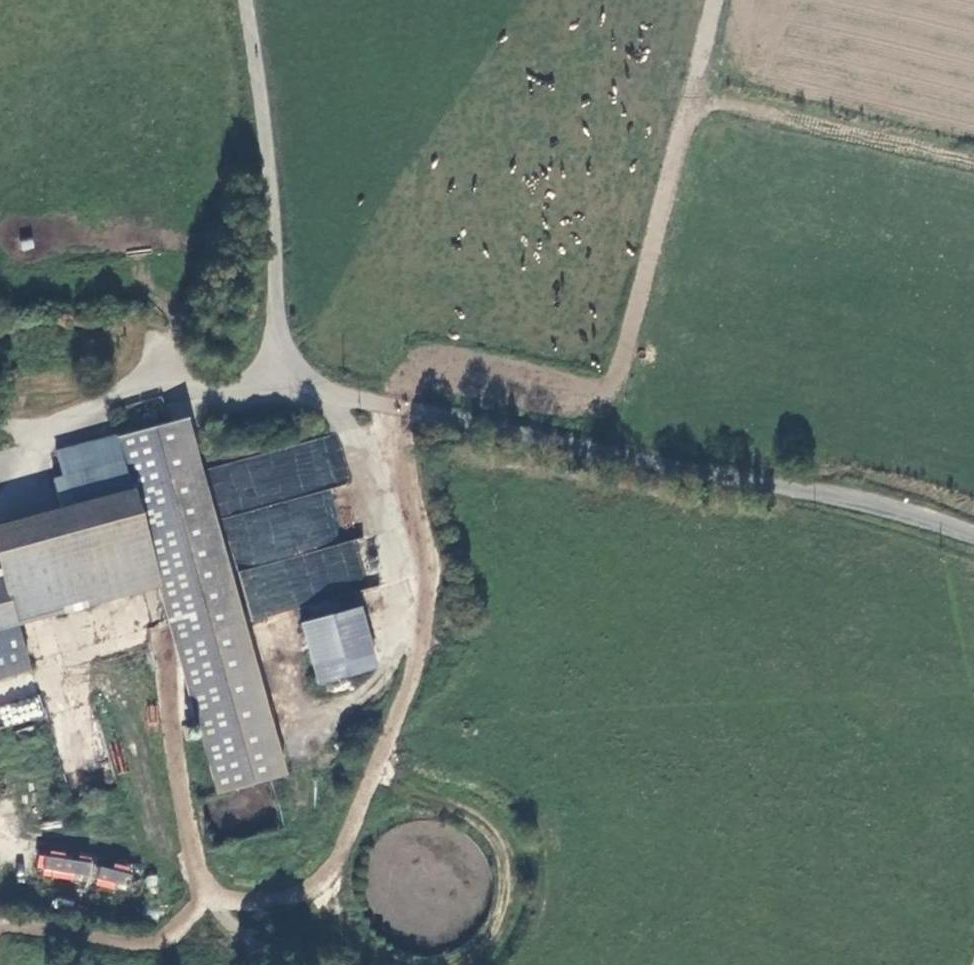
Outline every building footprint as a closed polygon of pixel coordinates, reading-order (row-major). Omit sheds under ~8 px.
[(169,586),(226,794),(279,780),(183,422),(66,454),(72,478),(63,480),(71,509),(0,529),(0,532),(5,552),(0,554),(0,682),(38,670),(25,626),(169,586)] [(242,592),(251,621),(318,602),(327,604),(331,586),(362,577),(365,565),(357,539),(333,546),(338,528),(328,495),(322,497),(301,491),(299,499),(288,503),(283,524),(278,509),(262,513),(254,548),(256,554),(251,572),(242,570),(248,590),(242,592)] [(385,668),(369,608),(311,624),(327,684),(385,668)] [(45,714),(37,693),(0,707),(0,713),(6,729),(45,714)] [(37,855),(35,876),(88,882),(91,861),(37,855)] [(95,884),(124,893),(130,874),(101,865),(95,884)]
